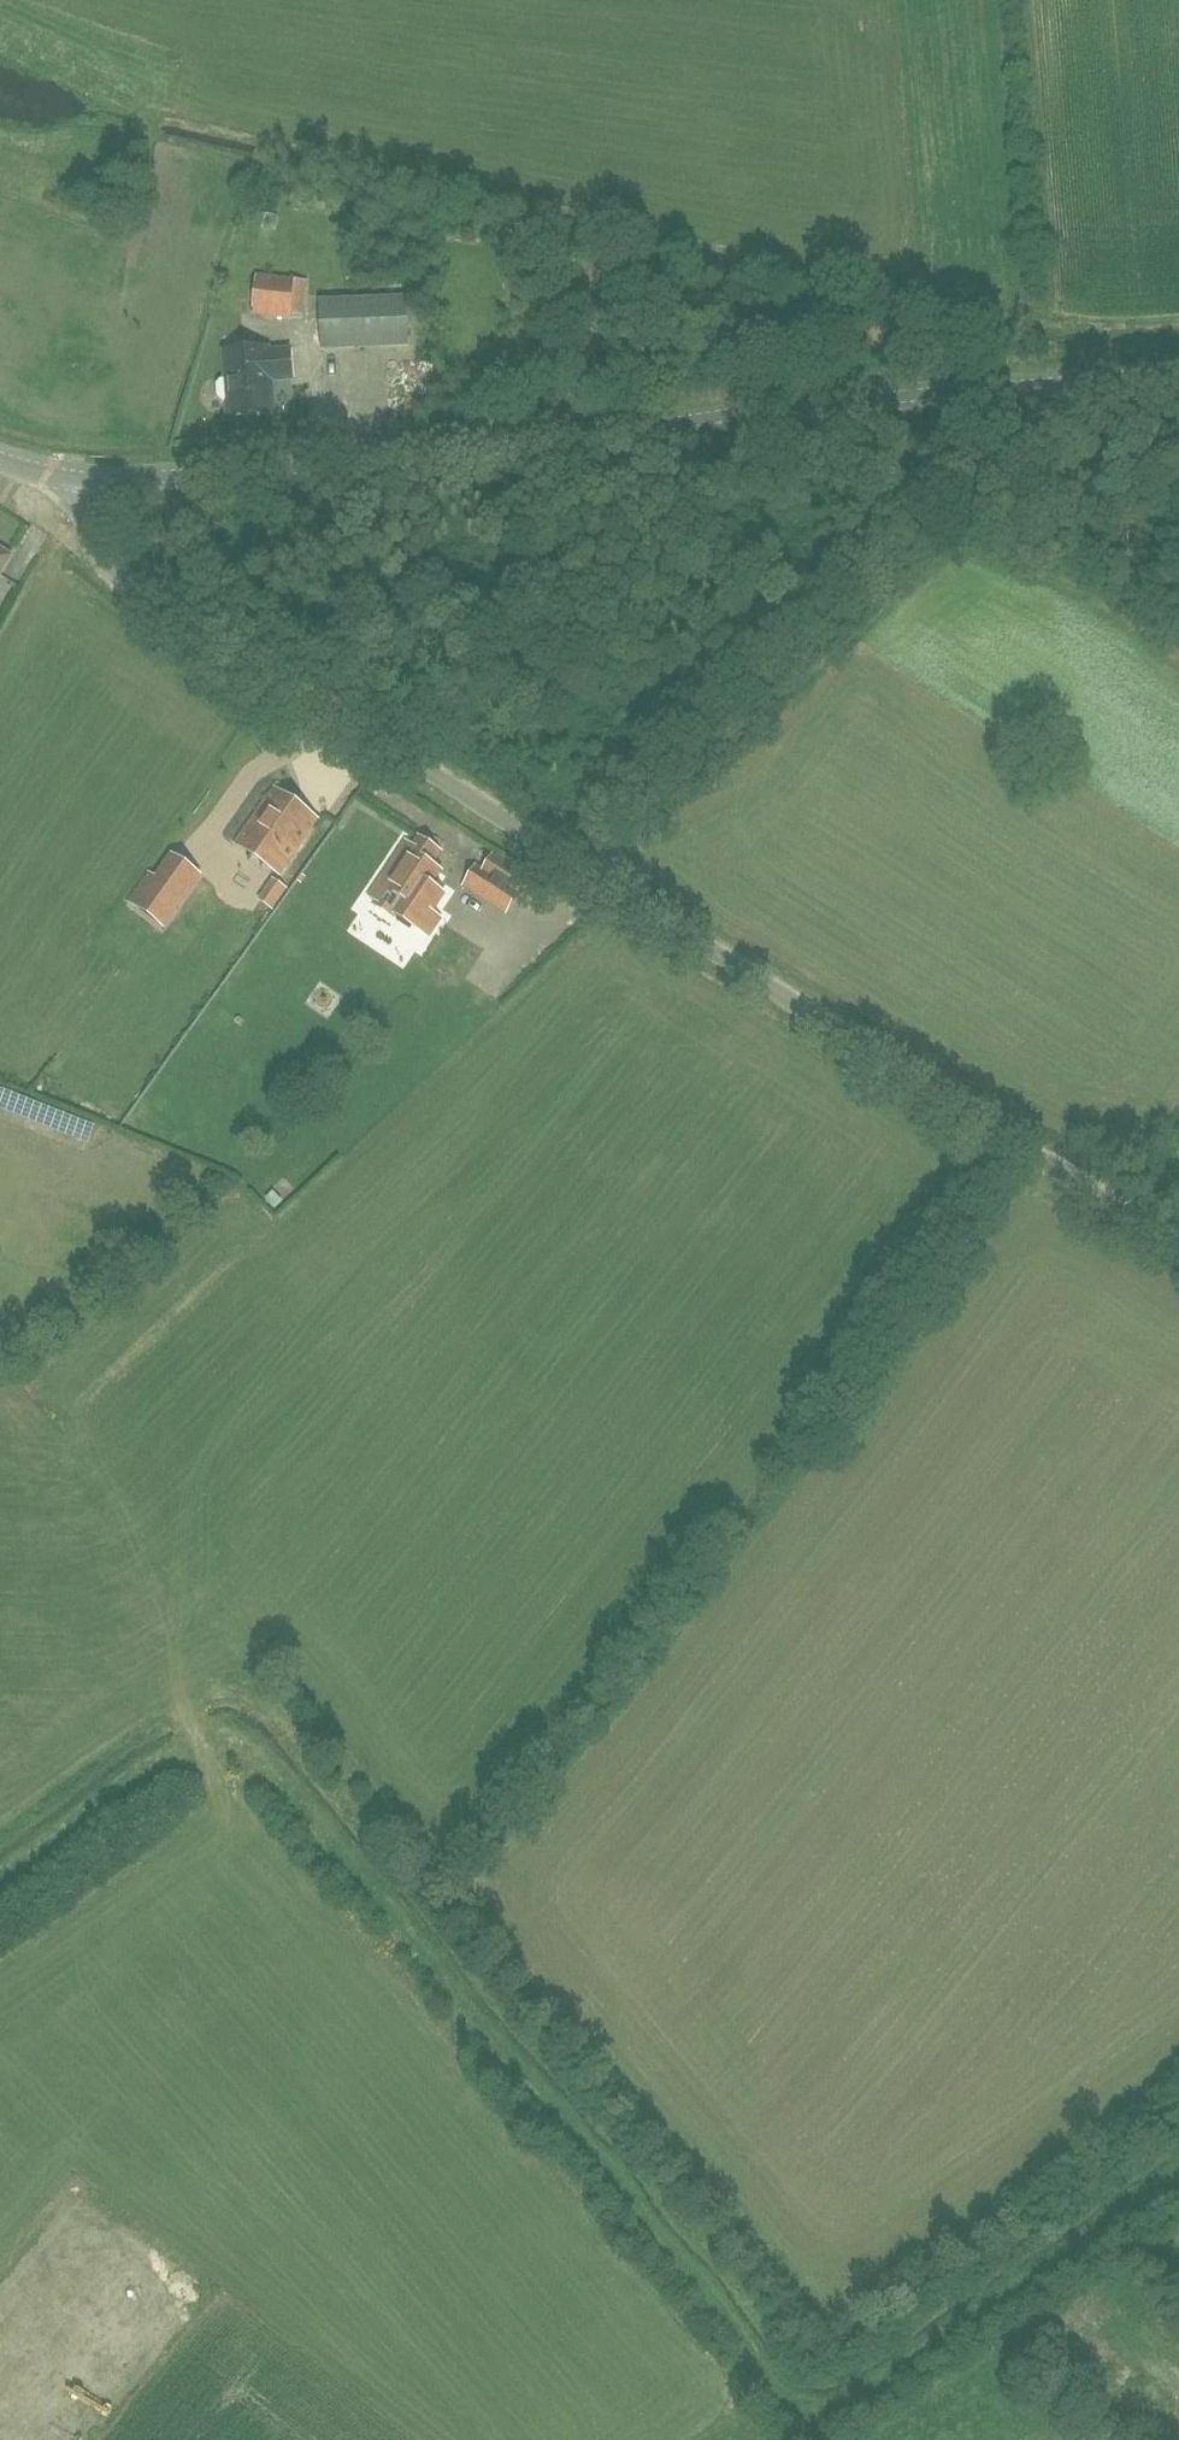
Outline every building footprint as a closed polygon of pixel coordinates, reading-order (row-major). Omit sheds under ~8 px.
[(251,314),(291,319),(292,313),(306,314),(309,280),(296,278),(296,276),(255,272),(251,314)] [(321,351),(409,347),(407,297),(318,300),(321,351)] [(221,402),(228,402),(228,415),(272,413),(270,375),(276,374),(276,379),(293,378),(291,350),(269,351),(268,346),(225,349),(226,379),(219,379),(215,384),(216,398),(221,402)] [(1,575),(13,554),(0,547),(0,575),(1,575)] [(275,788),(237,843),(279,872),(317,817),(275,788)] [(410,849),(403,844),(369,896),(392,911),(427,935),(440,916),(430,910),(441,892),(429,885),(438,871),(429,864),(438,851),(418,837),(410,849)] [(464,882),(507,909),(518,891),(521,893),(529,880),(491,855),(481,870),(474,866),(464,882)] [(173,856),(157,879),(149,873),(137,891),(129,902),(162,925),(170,914),(182,897),(198,874),(173,856)] [(286,889),(274,881),(268,889),(280,897),(286,889)]
